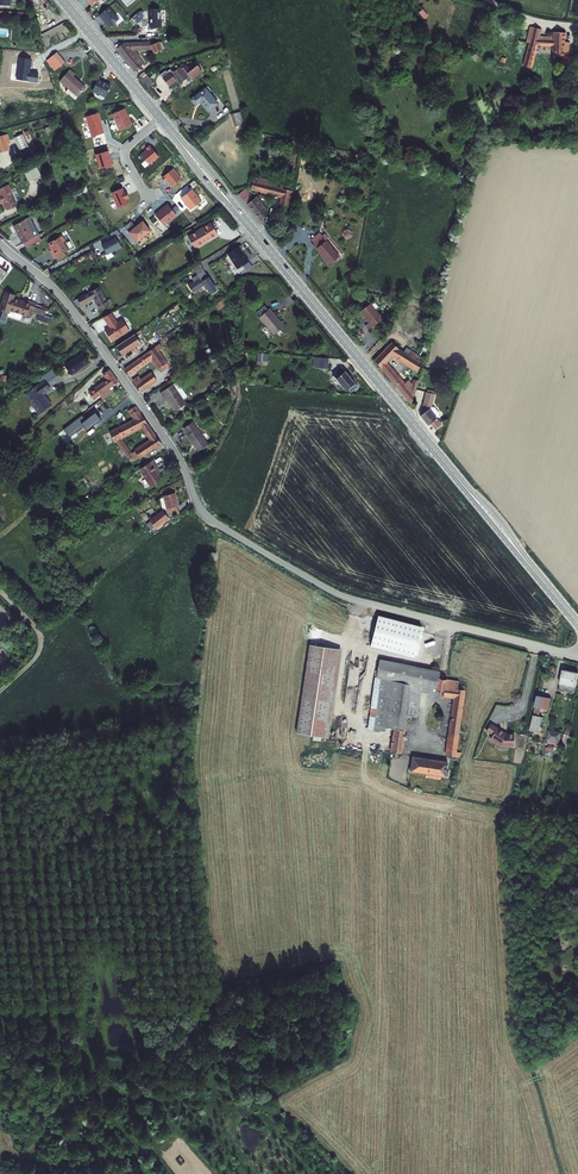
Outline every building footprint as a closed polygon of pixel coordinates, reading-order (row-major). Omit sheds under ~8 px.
[(32,8),(39,5),(36,0),(28,0),(32,8)] [(115,17),(106,5),(96,13),(99,17),(99,16),(106,24),(115,17)] [(147,8),(146,26),(157,26),(157,8),(147,8)] [(425,8),(420,10),(424,18),(429,16),(425,8)] [(140,10),(136,9),(127,17),(133,23),(140,18),(140,10)] [(539,45),(558,46),(557,59),(567,59),(568,55),(568,42),(568,32),(558,32),(558,36),(542,35),(544,28),(534,25),(530,41),(532,42),(527,63),(534,64),(539,45)] [(162,42),(127,40),(118,46),(137,67),(146,60),(135,47),(155,48),(156,51),(164,49),(162,42)] [(65,60),(57,50),(51,56),(59,65),(65,60)] [(59,65),(51,56),(47,59),(55,68),(59,65)] [(31,60),(20,59),(17,79),(36,82),(38,73),(29,72),(31,60)] [(162,72),(170,84),(178,78),(178,77),(179,76),(182,80),(187,76),(190,80),(204,70),(199,63),(196,65),(193,62),(190,64),(189,63),(184,67),(182,65),(175,70),(172,67),(169,69),(168,68),(162,72)] [(75,72),(70,68),(61,79),(69,86),(78,94),(85,86),(73,75),(75,72)] [(144,77),(151,84),(156,80),(149,73),(144,77)] [(92,92),(105,97),(111,85),(97,79),(92,92)] [(78,94),(69,86),(66,89),(75,97),(78,94)] [(201,100),(208,110),(219,102),(207,87),(192,98),(197,104),(201,100)] [(118,130),(132,124),(126,109),(112,114),(118,130)] [(240,111),(232,113),(235,124),(243,122),(240,111)] [(98,113),(86,117),(92,136),(104,132),(98,113)] [(15,134),(20,147),(29,143),(24,130),(15,134)] [(0,134),(0,149),(0,150),(10,147),(8,142),(7,140),(11,139),(8,131),(0,134)] [(140,155),(149,165),(159,157),(150,146),(145,149),(146,150),(140,155)] [(100,168),(112,164),(108,151),(95,155),(100,168)] [(26,172),(29,180),(39,176),(35,168),(26,172)] [(166,180),(171,186),(181,178),(173,168),(162,177),(165,181),(166,180)] [(243,188),(239,192),(262,220),(266,207),(265,205),(263,206),(254,195),(253,196),(248,190),(252,189),(253,191),(256,190),(255,187),(270,192),(272,185),(267,183),(268,179),(255,175),(254,179),(253,178),(250,186),(243,188)] [(1,207),(11,202),(4,188),(5,188),(3,182),(0,184),(0,205),(1,207)] [(272,185),(270,192),(278,194),(280,187),(272,185)] [(281,195),(280,202),(288,204),(291,189),(280,187),(278,194),(281,195)] [(122,188),(111,193),(117,208),(129,203),(127,199),(129,198),(126,191),(124,192),(122,188)] [(190,210),(201,201),(192,189),(180,198),(190,210)] [(155,214),(164,225),(177,216),(167,204),(155,214)] [(13,226),(23,243),(38,234),(28,217),(13,226)] [(220,230),(214,218),(191,232),(197,243),(205,238),(205,237),(211,233),(212,235),(220,230)] [(131,221),(124,226),(137,242),(151,231),(142,220),(135,226),(131,221)] [(97,241),(102,250),(117,242),(111,233),(97,241)] [(51,250),(55,257),(69,249),(64,241),(66,239),(63,234),(49,242),(53,249),(51,250)] [(318,234),(308,242),(325,262),(335,254),(318,234)] [(70,250),(76,248),(72,240),(66,242),(70,250)] [(240,241),(227,249),(237,264),(248,257),(241,246),(243,245),(240,241)] [(195,272),(201,268),(197,261),(190,266),(195,272)] [(202,282),(203,284),(209,280),(206,277),(203,273),(204,272),(201,268),(195,272),(189,275),(191,279),(185,282),(190,289),(202,282)] [(209,280),(203,284),(208,291),(213,288),(209,280)] [(101,286),(80,297),(83,303),(95,297),(101,309),(110,305),(110,304),(113,302),(111,299),(108,300),(101,286)] [(8,291),(2,307),(29,317),(31,310),(35,311),(38,303),(29,299),(28,302),(16,298),(18,295),(8,291)] [(219,309),(228,303),(224,298),(216,304),(219,309)] [(366,301),(356,309),(364,321),(361,323),(364,328),(380,317),(376,311),(374,312),(366,301)] [(265,305),(257,311),(261,314),(259,316),(273,333),(284,325),(270,307),(268,308),(265,305)] [(107,326),(100,332),(107,343),(130,326),(124,318),(117,323),(119,327),(112,332),(107,326)] [(120,347),(116,350),(124,361),(146,343),(142,338),(124,352),(120,347)] [(401,350),(389,342),(372,359),(406,399),(411,395),(410,394),(412,392),(414,383),(411,382),(410,387),(408,385),(404,388),(385,363),(392,356),(412,369),(414,369),(418,363),(401,350)] [(125,368),(130,375),(153,359),(160,368),(168,362),(161,353),(164,351),(158,343),(125,368)] [(405,344),(401,350),(418,363),(420,359),(421,354),(405,344)] [(258,352),(257,362),(268,363),(269,353),(258,352)] [(69,373),(90,364),(85,353),(64,362),(69,373)] [(160,368),(162,372),(171,366),(168,362),(160,368)] [(356,384),(341,364),(333,370),(333,373),(344,388),(346,386),(352,387),(356,384)] [(99,394),(99,395),(112,386),(112,385),(118,380),(110,368),(102,374),(106,379),(89,390),(94,398),(99,394)] [(133,380),(141,391),(157,380),(153,374),(143,380),(140,376),(133,380)] [(49,377),(29,392),(44,412),(55,404),(46,393),(56,386),(49,377)] [(169,400),(176,410),(186,403),(183,398),(185,399),(186,397),(187,397),(188,395),(178,381),(160,393),(167,402),(169,400)] [(99,395),(102,398),(114,389),(112,386),(99,395)] [(437,391),(429,389),(423,413),(431,423),(431,422),(433,424),(435,422),(438,427),(445,421),(439,414),(441,412),(441,409),(437,405),(433,404),(437,391)] [(118,439),(127,455),(131,453),(122,437),(141,427),(149,423),(138,405),(131,409),(136,417),(110,432),(115,441),(118,439)] [(95,411),(85,418),(82,415),(64,428),(72,438),(100,418),(95,411)] [(187,435),(198,450),(209,443),(193,422),(185,428),(189,433),(187,435)] [(149,423),(141,427),(149,441),(158,436),(149,423)] [(149,441),(131,453),(136,460),(162,443),(158,436),(149,441)] [(143,466),(154,484),(163,478),(157,469),(159,468),(154,459),(143,466)] [(166,494),(168,508),(169,507),(178,506),(179,506),(176,492),(166,494)] [(178,506),(169,507),(171,515),(179,513),(178,506)] [(152,520),(156,527),(170,517),(165,510),(152,520)] [(422,631),(380,616),(370,643),(412,658),(422,631)] [(330,738),(344,649),(312,644),(298,733),(311,735),(330,738)] [(368,656),(367,667),(378,668),(379,657),(368,656)] [(423,693),(437,696),(439,689),(441,678),(443,670),(382,658),(369,723),(395,728),(391,750),(401,752),(408,715),(419,717),(423,693)] [(567,672),(562,692),(577,695),(577,691),(577,675),(567,672)] [(439,689),(447,691),(449,679),(445,678),(441,678),(439,689)] [(457,749),(460,750),(470,687),(463,685),(463,682),(449,679),(447,691),(446,696),(457,698),(447,757),(460,759),(461,755),(456,754),(457,749)] [(553,700),(539,697),(537,709),(547,711),(550,712),(553,700)] [(547,711),(537,709),(534,724),(544,726),(547,711)] [(508,734),(493,724),(488,731),(494,735),(492,739),(503,746),(515,747),(516,734),(508,734)] [(544,726),(534,724),(532,730),(547,733),(548,730),(544,729),(545,726),(544,726)] [(564,737),(552,734),(550,744),(562,747),(564,737)] [(569,751),(572,738),(566,737),(563,750),(569,751)] [(545,755),(554,756),(556,747),(547,745),(545,755)] [(449,763),(412,756),(410,767),(408,767),(407,774),(427,778),(426,779),(439,782),(439,780),(445,781),(449,763)]
